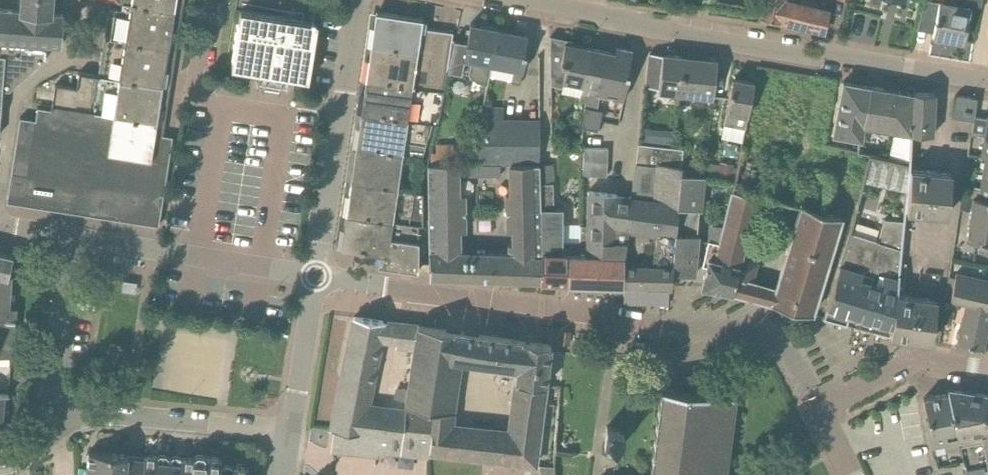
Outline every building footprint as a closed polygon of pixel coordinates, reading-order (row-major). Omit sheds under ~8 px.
[(2,97),(2,90),(8,91),(46,58),(47,46),(61,46),(64,14),(51,14),(52,12),(51,12),(51,11),(51,7),(52,7),(52,6),(53,0),(20,0),(19,10),(0,9),(0,121),(2,97)] [(760,18),(780,21),(824,32),(830,9),(793,0),(763,0),(760,18)] [(964,42),(970,10),(980,12),(982,0),(955,0),(954,5),(939,2),(933,36),(964,42)] [(175,8),(131,4),(122,4),(121,10),(111,8),(106,39),(125,42),(168,50),(175,8)] [(287,87),(287,85),(289,78),(308,81),(317,24),(240,11),(231,69),(258,73),(257,82),(287,87)] [(421,28),(422,19),(379,13),(379,14),(380,14),(376,46),(374,46),(374,47),(375,48),(372,71),(371,80),(369,80),(369,81),(370,81),(370,84),(443,97),(447,75),(448,70),(453,71),(458,41),(451,40),(453,33),(421,28)] [(487,85),(492,63),(498,30),(470,24),(466,43),(458,41),(453,71),(468,74),(469,73),(471,77),(474,80),(476,82),(482,84),(487,85)] [(527,36),(498,30),(492,63),(514,68),(511,84),(521,86),(527,54),(524,53),(527,36)] [(551,37),(550,37),(549,74),(550,75),(551,86),(562,88),(563,82),(583,86),(590,48),(572,45),(572,41),(571,41),(571,44),(551,41),(551,37)] [(168,50),(125,42),(106,39),(100,76),(119,79),(149,85),(162,88),(164,75),(168,50)] [(590,48),(587,68),(583,92),(626,99),(630,72),(629,72),(633,49),(616,46),(615,52),(590,48)] [(680,56),(650,53),(646,87),(660,88),(659,92),(675,94),(680,56)] [(717,61),(680,56),(675,94),(713,98),(717,61)] [(162,88),(149,85),(119,79),(100,76),(79,72),(76,88),(55,85),(52,106),(129,118),(157,122),(162,88)] [(754,83),(732,79),(724,125),(733,127),(736,112),(745,113),(754,83)] [(843,82),(834,136),(859,140),(862,128),(862,127),(870,86),(843,82)] [(438,125),(443,97),(370,84),(365,114),(364,114),(364,115),(365,115),(365,117),(430,129),(432,124),(438,125)] [(911,94),(870,86),(862,127),(862,128),(910,137),(911,133),(913,94),(911,94)] [(913,92),(913,94),(911,133),(933,135),(935,93),(913,92)] [(972,120),(972,117),(977,99),(957,96),(952,116),(972,120)] [(149,224),(162,139),(162,137),(162,136),(161,135),(160,134),(160,133),(159,133),(158,132),(127,127),(129,118),(52,106),(51,111),(55,112),(53,119),(36,116),(35,121),(20,118),(7,202),(149,224)] [(597,131),(601,112),(584,108),(582,128),(597,131)] [(508,164),(539,164),(537,122),(501,123),(500,111),(477,112),(479,165),(499,164),(508,164)] [(972,120),(974,120),(971,134),(984,136),(981,158),(983,158),(982,164),(987,164),(987,115),(987,119),(972,117),(972,120)] [(359,148),(360,149),(401,157),(402,153),(422,157),(430,129),(365,117),(361,147),(359,147),(359,148)] [(656,144),(670,146),(672,131),(658,130),(656,144)] [(435,152),(430,152),(430,164),(459,164),(459,152),(452,152),(452,144),(435,144),(435,152)] [(676,232),(678,207),(680,173),(683,149),(638,144),(630,194),(628,194),(623,226),(621,285),(671,286),(672,273),(676,232)] [(608,148),(584,147),(582,175),(607,176),(608,148)] [(396,189),(401,157),(360,149),(355,181),(354,181),(354,182),(355,183),(396,191),(396,189)] [(894,188),(903,164),(873,153),(864,176),(894,188)] [(730,179),(733,164),(719,162),(719,164),(717,177),(730,179)] [(554,163),(539,164),(539,281),(539,283),(565,282),(566,253),(576,253),(577,241),(562,241),(563,208),(553,208),(553,183),(554,183),(554,163)] [(539,281),(539,164),(508,164),(508,194),(504,194),(505,231),(511,230),(511,244),(503,243),(502,255),(460,253),(460,230),(466,230),(465,194),(460,194),(460,164),(459,164),(430,164),(428,164),(428,204),(429,277),(461,279),(461,278),(475,278),(475,279),(539,281)] [(499,177),(499,164),(479,165),(471,165),(471,178),(499,177)] [(982,164),(980,182),(987,183),(987,164),(982,164)] [(907,169),(903,212),(946,217),(952,174),(907,169)] [(700,210),(704,176),(680,173),(678,207),(699,210),(700,210)] [(987,202),(987,183),(980,182),(977,201),(987,202)] [(423,226),(423,193),(396,189),(396,191),(355,183),(350,215),(349,215),(349,216),(350,216),(350,217),(418,229),(418,226),(423,226)] [(584,192),(584,225),(580,225),(580,241),(577,241),(576,253),(566,253),(565,282),(621,285),(623,226),(628,194),(612,193),(584,192)] [(732,192),(719,243),(715,259),(739,265),(732,294),(754,299),(754,298),(767,301),(769,302),(769,303),(812,315),(817,296),(841,218),(800,205),(776,288),(753,282),(759,261),(742,257),(757,197),(732,192)] [(969,211),(971,200),(962,199),(961,210),(969,211)] [(977,201),(971,201),(966,239),(985,242),(984,250),(987,251),(987,202),(977,201)] [(676,232),(696,235),(699,210),(678,207),(676,232)] [(418,272),(418,229),(350,217),(346,246),(345,248),(344,248),(344,250),(380,255),(379,265),(378,265),(378,266),(418,272)] [(829,300),(828,300),(823,318),(846,325),(847,324),(850,325),(864,272),(878,277),(882,264),(899,268),(900,263),(904,221),(885,220),(878,241),(850,232),(841,263),(829,300)] [(672,273),(694,275),(698,235),(696,235),(676,232),(672,273)] [(701,287),(732,294),(739,265),(715,259),(719,243),(709,240),(708,240),(704,258),(707,259),(701,287)] [(12,356),(16,308),(8,308),(11,275),(8,275),(9,274),(13,257),(0,254),(0,355),(12,356)] [(899,268),(897,293),(902,293),(906,264),(900,263),(899,268)] [(864,272),(850,325),(888,335),(893,292),(897,293),(899,268),(882,264),(878,277),(864,272)] [(987,306),(987,281),(956,274),(951,299),(967,302),(987,306)] [(122,292),(135,294),(136,283),(124,281),(122,292)] [(931,342),(931,341),(936,298),(902,293),(897,293),(893,292),(888,335),(890,336),(931,342)] [(983,349),(987,326),(987,306),(967,302),(957,344),(983,349)] [(947,311),(945,322),(951,323),(954,312),(947,311)] [(354,317),(331,430),(335,431),(335,432),(331,451),(349,455),(350,454),(377,456),(377,452),(429,458),(429,457),(429,452),(435,453),(443,417),(397,410),(371,406),(383,341),(385,322),(385,321),(354,317)] [(395,349),(415,353),(419,326),(418,326),(399,323),(399,324),(396,343),(395,349)] [(446,330),(419,326),(415,353),(407,405),(444,411),(443,417),(435,453),(533,465),(550,345),(478,335),(478,336),(464,334),(464,333),(460,332),(460,334),(446,332),(446,330)] [(582,335),(571,334),(570,346),(581,347),(582,335)] [(695,383),(693,382),(693,384),(679,382),(680,381),(678,380),(677,390),(661,388),(650,474),(727,474),(737,398),(693,392),(695,383)] [(393,400),(405,402),(406,389),(395,388),(393,400)] [(948,389),(948,391),(947,391),(948,393),(952,393),(963,444),(967,444),(965,437),(982,433),(987,454),(987,395),(948,389)] [(934,451),(954,447),(963,444),(952,393),(948,393),(947,394),(923,398),(934,451)] [(6,427),(9,395),(0,394),(0,426),(6,427)] [(606,427),(604,444),(621,447),(623,429),(606,427)] [(88,452),(87,472),(99,474),(248,474),(248,468),(231,467),(231,471),(226,471),(222,466),(221,465),(222,458),(205,456),(204,461),(195,460),(195,456),(193,455),(192,459),(187,458),(180,458),(180,462),(171,462),(171,457),(167,457),(167,461),(157,461),(158,456),(144,455),(144,460),(127,458),(127,455),(88,452)] [(554,466),(540,466),(541,474),(554,474),(554,466)] [(965,472),(966,474),(987,474),(987,466),(965,472)]
